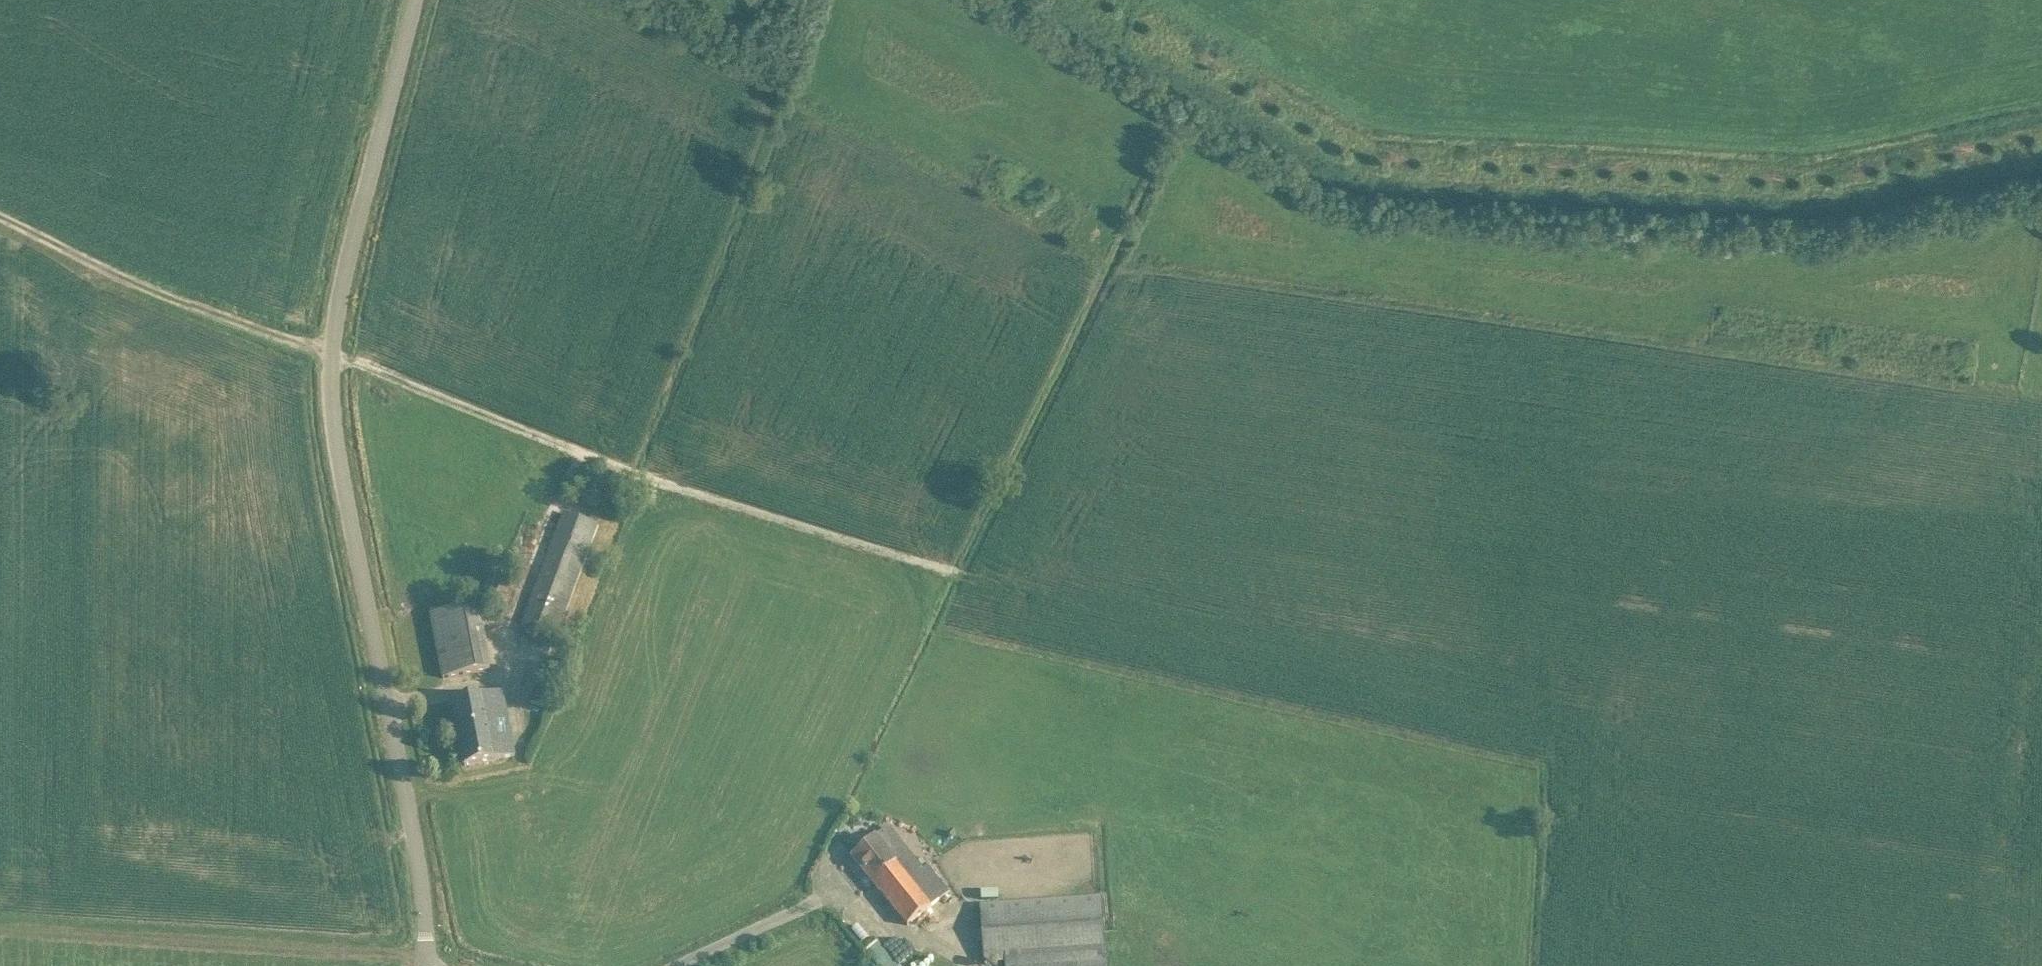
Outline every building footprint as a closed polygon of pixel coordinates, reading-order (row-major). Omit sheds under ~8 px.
[(521,629),(556,643),(599,528),(564,515),(521,629)] [(488,570),(475,600),(503,615),(518,584),(499,575),(488,570)] [(443,679),(463,675),(493,669),(480,606),(431,616),(443,679)] [(465,767),(484,763),(516,756),(504,692),(452,702),(465,767)] [(908,925),(923,913),(947,894),(926,868),(922,871),(888,828),(853,857),(908,925)] [(1102,897),(980,905),(984,964),(1006,963),(1006,965),(1107,965),(1102,897)]
